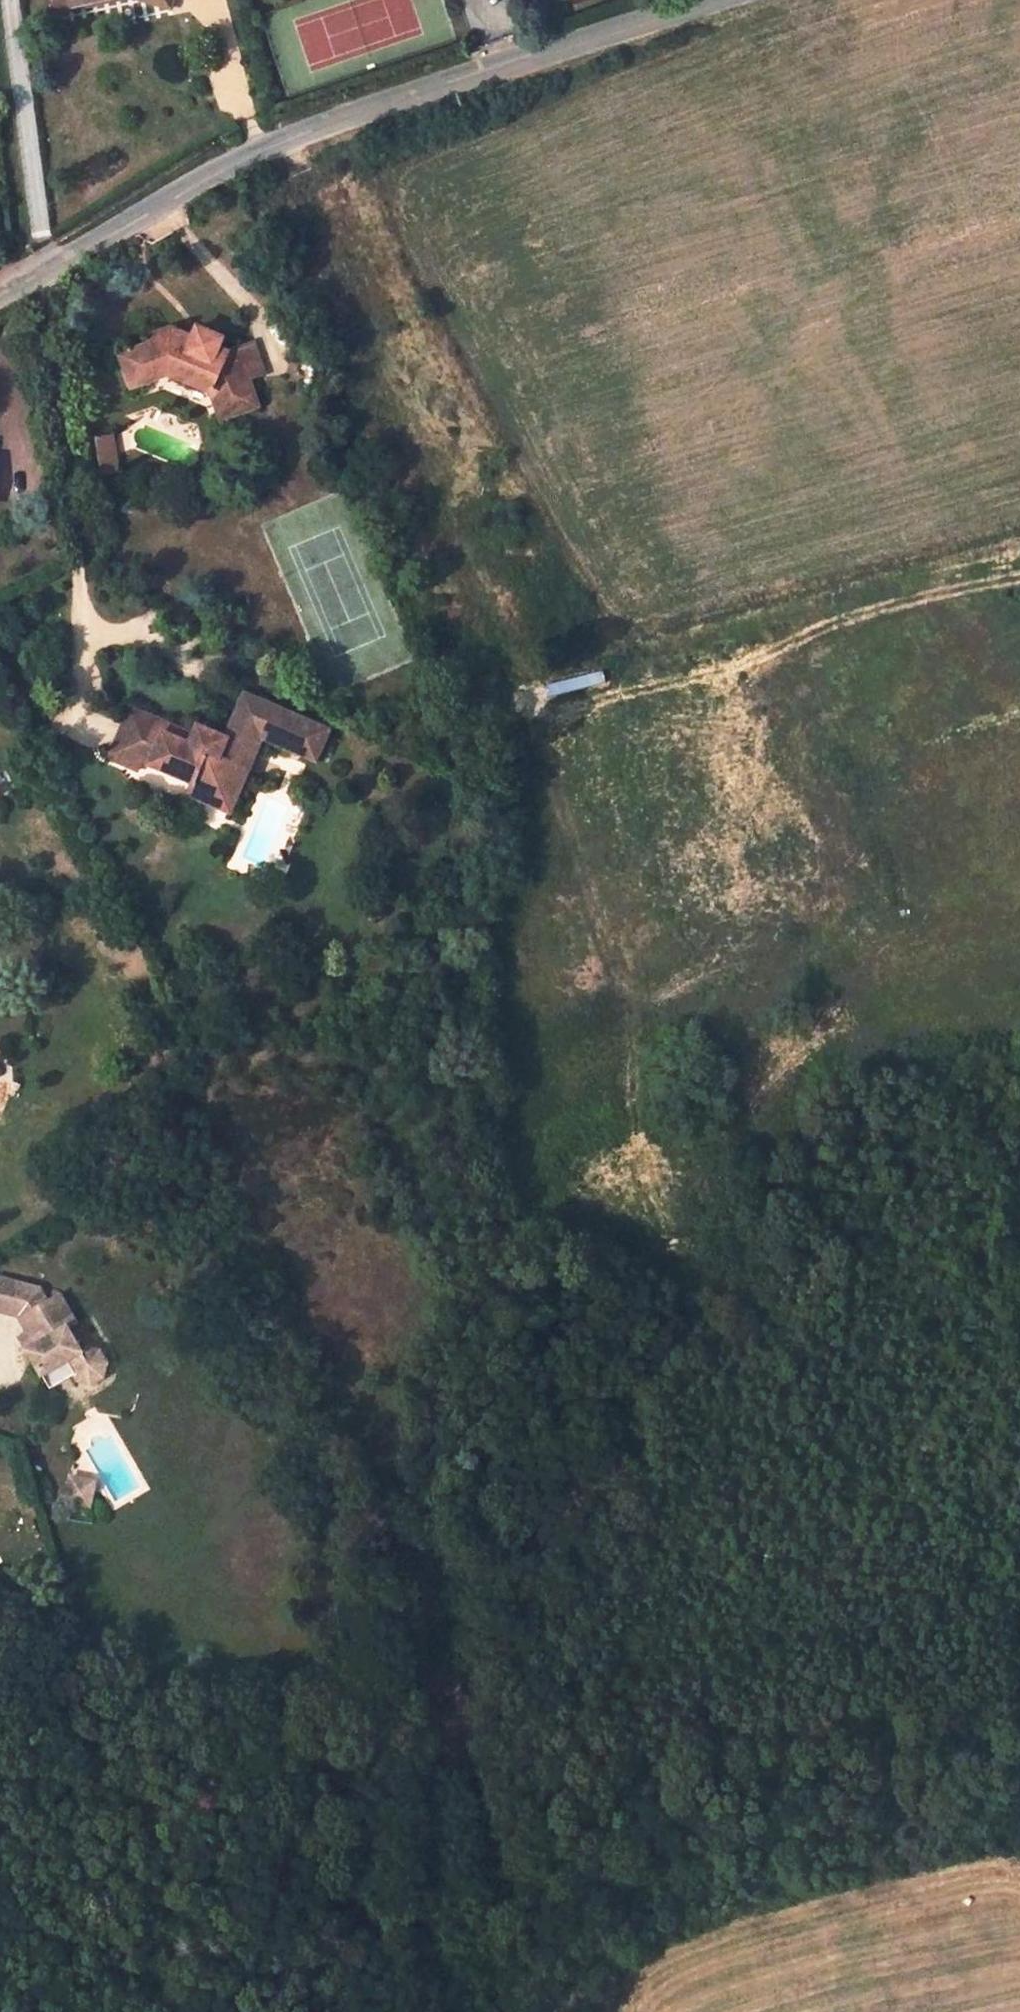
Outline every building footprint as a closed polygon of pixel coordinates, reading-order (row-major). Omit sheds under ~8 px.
[(58,11),(112,0),(56,0),(58,11)] [(122,356),(133,388),(169,376),(210,391),(220,418),(257,405),(248,379),(264,373),(253,344),(226,353),(219,350),(223,338),(197,328),(193,339),(170,330),(148,339),(150,345),(122,356)] [(113,433),(93,436),(97,468),(117,466),(113,433)] [(145,765),(188,786),(229,805),(260,740),(315,762),(329,731),(328,731),(243,692),(223,738),(198,726),(197,726),(194,733),(189,744),(188,744),(187,744),(123,716),(122,716),(114,732),(105,750),(135,763),(139,755),(148,759),(145,765)] [(123,716),(187,744),(188,744),(189,744),(194,733),(193,732),(128,705),(122,716),(123,716)] [(184,795),(224,814),(229,805),(188,786),(184,795)] [(52,1392),(78,1379),(81,1384),(98,1388),(113,1381),(118,1368),(104,1348),(94,1345),(85,1350),(64,1315),(72,1311),(62,1294),(60,1295),(50,1300),(43,1286),(0,1276),(0,1311),(25,1320),(31,1330),(39,1347),(32,1350),(52,1392)] [(24,1335),(32,1350),(39,1347),(31,1330),(24,1335)] [(92,1503),(96,1478),(71,1474),(67,1499),(92,1503)]
